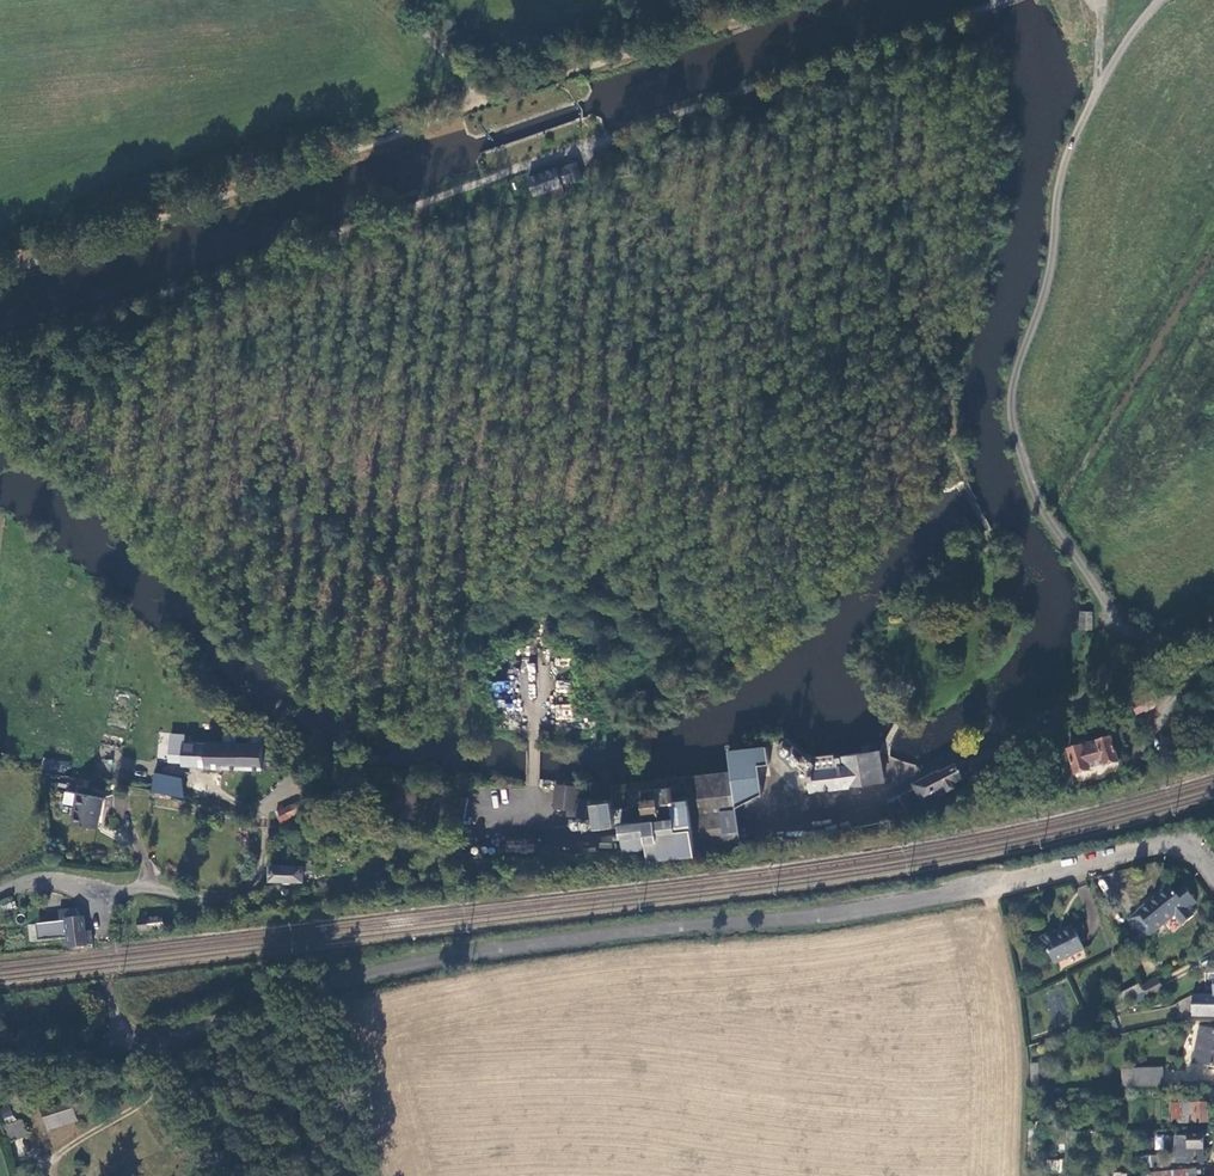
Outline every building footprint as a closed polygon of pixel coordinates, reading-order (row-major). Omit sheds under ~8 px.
[(578,170),(580,170),(577,159),(566,163),(566,165),(558,168),(562,181),(571,178),(572,180),(579,177),(578,170)] [(562,181),(558,168),(557,166),(529,176),(534,192),(563,182),(562,181)] [(1080,630),(1093,631),(1094,612),(1081,611),(1080,630)] [(556,680),(555,692),(569,694),(571,682),(556,680)] [(1137,715),(1156,706),(1152,698),(1133,707),(1137,715)] [(572,704),(555,704),(555,720),(572,720),(572,704)] [(265,736),(249,734),(248,744),(194,741),(183,741),(183,734),(170,735),(168,763),(183,764),(183,767),(206,768),(206,769),(251,771),(263,771),(265,736)] [(781,734),(773,742),(774,752),(790,768),(802,756),(781,734)] [(1119,761),(1112,735),(1089,743),(1086,738),(1079,740),(1080,745),(1068,750),(1074,774),(1089,770),(1090,767),(1102,764),(1104,766),(1119,761)] [(884,780),(880,749),(859,751),(838,754),(839,764),(809,767),(810,789),(843,785),(884,780)] [(976,770),(980,768),(974,756),(970,758),(976,770)] [(898,817),(922,806),(919,799),(937,791),(939,793),(955,786),(953,780),(972,772),(965,759),(886,801),(891,813),(895,812),(898,817)] [(732,784),(731,769),(621,781),(611,782),(613,795),(589,798),(590,811),(596,810),(599,822),(688,812),(690,825),(640,831),(642,845),(692,840),(694,849),(739,846),(735,811),(732,784)] [(263,779),(263,771),(251,771),(250,778),(263,779)] [(184,782),(157,778),(155,787),(183,793),(184,782)] [(759,781),(732,784),(735,811),(742,810),(751,800),(761,799),(759,781)] [(511,808),(504,787),(495,790),(501,810),(511,808)] [(98,830),(105,800),(69,793),(66,805),(74,807),(72,823),(98,830)] [(580,801),(555,798),(553,810),(577,814),(580,801)] [(299,801),(275,810),(279,821),(303,813),(299,801)] [(600,836),(599,846),(609,847),(610,837),(600,836)] [(302,862),(270,861),(269,878),(302,877),(302,862)] [(1173,891),(1175,894),(1184,887),(1182,884),(1173,891)] [(1132,924),(1147,942),(1176,918),(1184,928),(1195,919),(1190,912),(1198,905),(1184,887),(1175,894),(1173,891),(1171,889),(1140,915),(1141,917),(1132,924)] [(64,910),(66,919),(80,917),(76,908),(64,910)] [(162,914),(137,917),(138,928),(162,925),(162,914)] [(1140,915),(1131,922),(1132,924),(1141,917),(1140,915)] [(70,946),(93,943),(92,938),(87,939),(84,917),(80,917),(66,919),(70,946)] [(1056,934),(1043,940),(1056,966),(1086,951),(1075,929),(1057,937),(1056,934)] [(1160,981),(1143,989),(1146,997),(1147,1000),(1163,992),(1160,981)] [(1127,1002),(1145,993),(1140,985),(1123,994),(1127,1002)] [(1195,998),(1194,1017),(1213,1018),(1213,998),(1195,998)] [(1203,1030),(1195,1065),(1213,1069),(1213,1031),(1203,1030)] [(1134,1073),(1133,1088),(1165,1086),(1165,1071),(1134,1073)] [(1202,1092),(1201,1100),(1213,1101),(1213,1092),(1202,1092)] [(44,1109),(52,1130),(78,1122),(72,1099),(44,1109)] [(1182,1106),(1173,1106),(1174,1121),(1182,1121),(1182,1106)] [(1196,1126),(1195,1106),(1187,1106),(1186,1117),(1188,1118),(1189,1126),(1196,1126)] [(1208,1106),(1195,1106),(1196,1126),(1209,1124),(1208,1106)] [(8,1127),(12,1141),(28,1137),(23,1122),(8,1127)] [(1169,1134),(1154,1136),(1156,1150),(1170,1148),(1169,1134)] [(1205,1164),(1205,1138),(1189,1138),(1190,1140),(1178,1141),(1177,1165),(1205,1164)] [(1067,1140),(1055,1141),(1054,1153),(1066,1153),(1067,1140)] [(1048,1172),(1062,1172),(1062,1160),(1048,1159),(1048,1172)]
